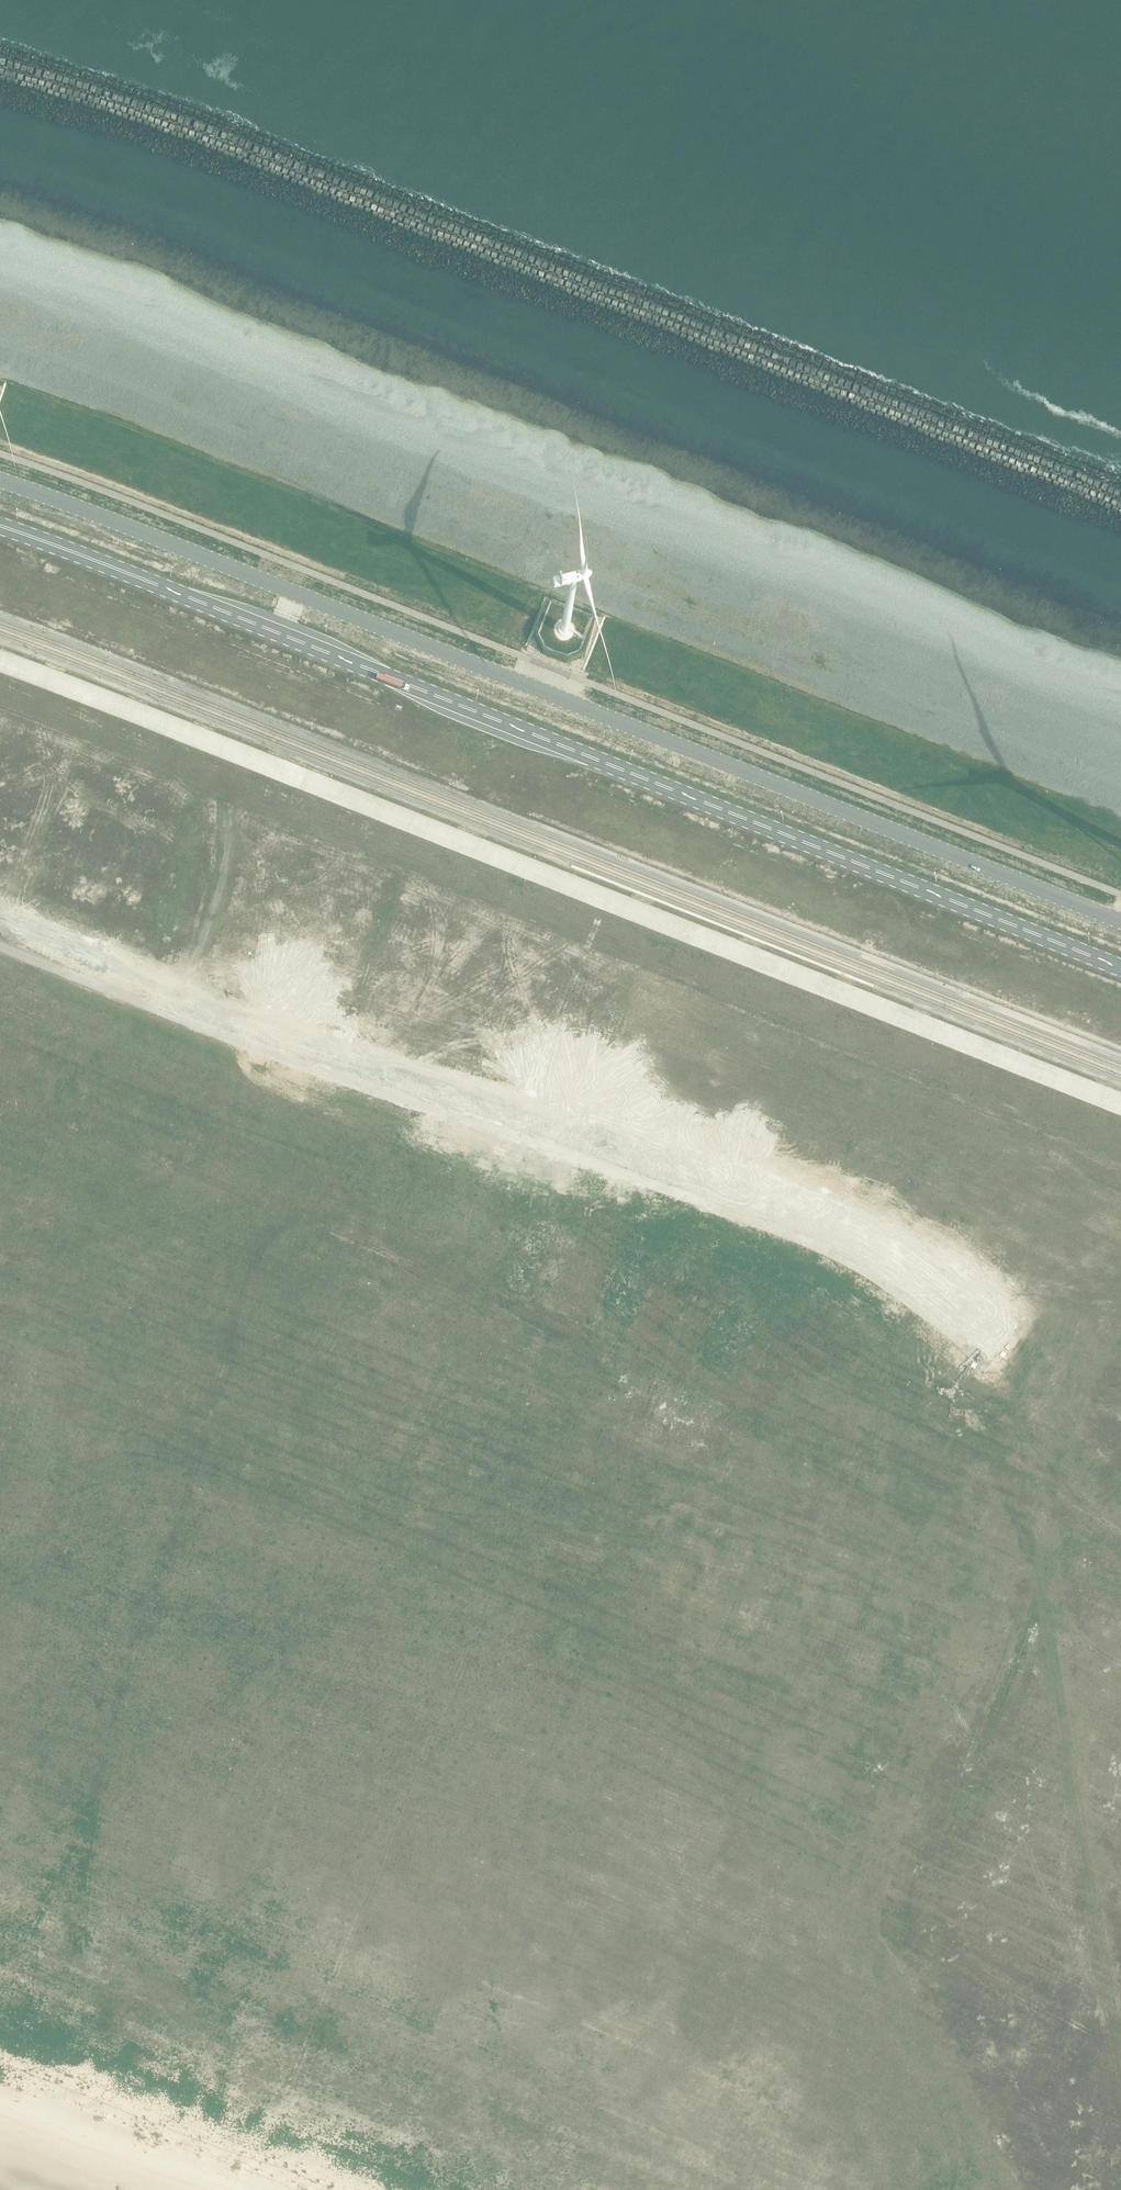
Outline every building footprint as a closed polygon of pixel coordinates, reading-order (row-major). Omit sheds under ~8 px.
[(162,100),(154,103),(157,113),(165,111),(162,100)] [(172,974),(174,968),(150,958),(148,964),(172,974)]
